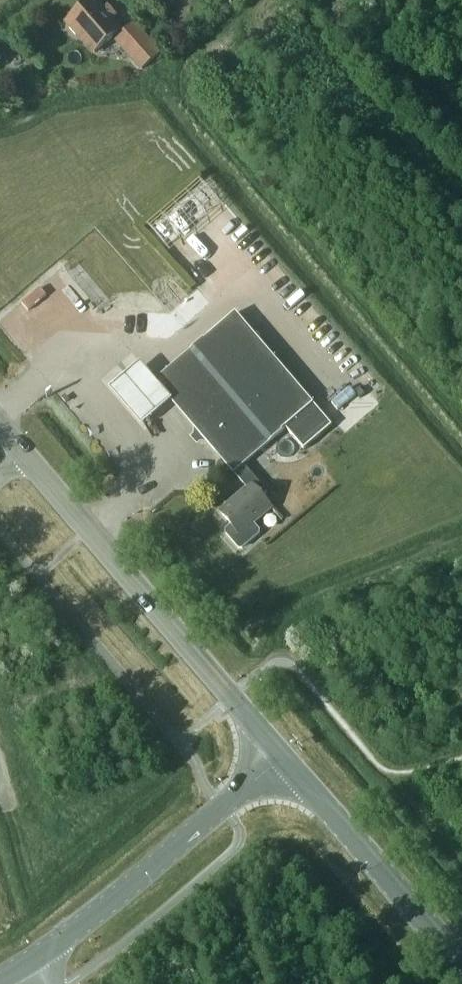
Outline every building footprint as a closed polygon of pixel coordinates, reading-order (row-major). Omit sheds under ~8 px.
[(102,10),(93,0),(68,22),(95,53),(120,31),(111,21),(117,16),(108,5),(102,10)] [(162,53),(135,22),(114,41),(140,72),(162,53)] [(160,307),(153,313),(169,331),(176,325),(160,307)] [(232,525),(224,532),(237,546),(239,549),(243,549),(254,539),(261,532),(254,524),(272,508),(263,497),(268,492),(244,464),(286,428),(304,449),(332,425),(236,313),(156,381),(196,428),(195,434),(202,442),(208,443),(247,488),(220,511),(232,525)] [(170,401),(139,365),(124,378),(109,391),(140,427),(155,414),(170,401)] [(355,392),(360,398),(365,394),(359,388),(355,392)] [(336,408),(343,415),(361,399),(360,398),(355,392),(336,408)]
